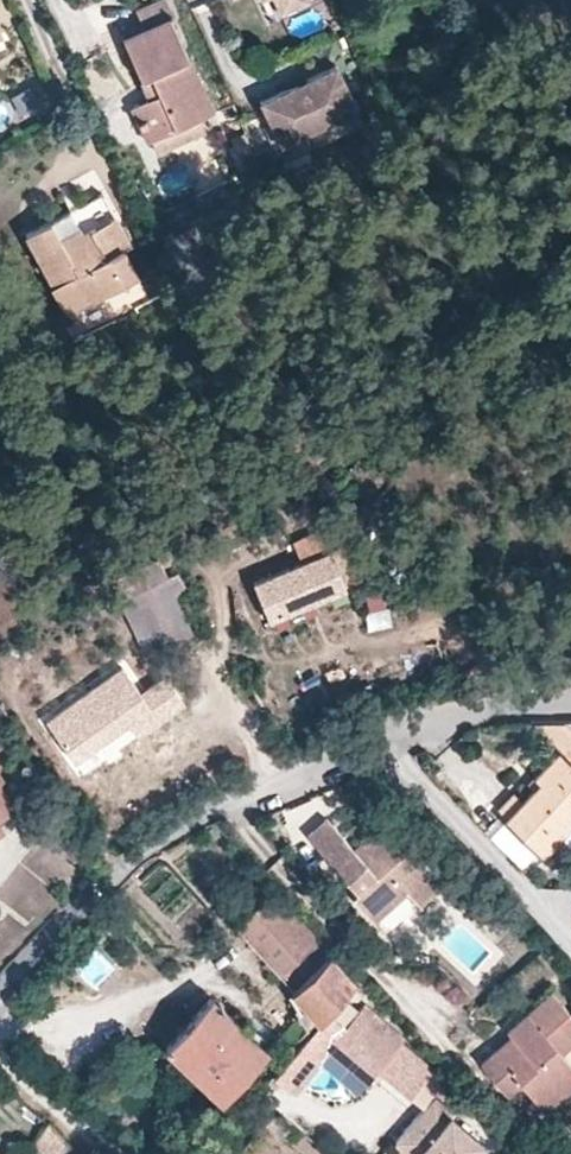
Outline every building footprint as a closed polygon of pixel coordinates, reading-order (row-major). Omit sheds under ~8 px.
[(170,16),(174,14),(168,0),(153,0),(135,8),(140,20),(143,27),(124,35),(123,36),(145,85),(154,81),(158,90),(149,94),(132,102),(148,138),(151,137),(199,115),(212,110),(170,16)] [(280,11),(304,0),(275,0),(280,11)] [(124,35),(143,27),(140,20),(121,28),(124,35)] [(357,107),(336,63),(260,99),(282,143),(357,107)] [(158,90),(154,81),(145,85),(149,94),(158,90)] [(156,149),(204,127),(199,115),(151,137),(156,149)] [(259,164),(243,131),(231,137),(234,142),(237,149),(231,152),(242,174),(259,164)] [(122,247),(129,243),(101,190),(25,231),(70,311),(137,274),(122,247)] [(293,544),(303,569),(332,557),(322,532),(293,544)] [(118,599),(167,575),(157,554),(108,579),(118,599)] [(303,569),(255,588),(272,629),(349,597),(332,557),(303,569)] [(191,632),(172,594),(184,588),(175,570),(167,575),(118,599),(146,654),(191,632)] [(122,670),(45,723),(76,767),(131,729),(138,739),(159,724),(140,697),(122,670)] [(166,678),(140,697),(159,724),(185,706),(166,678)] [(566,721),(528,723),(559,752),(534,778),(540,783),(534,790),(522,802),(507,818),(503,821),(542,859),(567,833),(562,828),(570,818),(570,727),(566,721)] [(540,783),(534,778),(528,784),(534,790),(540,783)] [(13,803),(0,783),(0,811),(13,803)] [(507,818),(522,802),(514,793),(498,809),(507,818)] [(443,883),(387,817),(363,839),(368,845),(358,854),(353,848),(327,819),(308,835),(357,891),(352,895),(373,919),(407,890),(419,903),(443,883)] [(570,829),(570,818),(562,828),(567,833),(570,829)] [(485,852),(469,836),(459,846),(475,862),(485,852)] [(358,854),(368,845),(363,839),(353,848),(358,854)] [(302,955),(317,941),(273,893),(238,926),(292,985),(312,966),(302,955)] [(316,970),(331,956),(317,941),(302,955),(312,966),(316,970)] [(343,997),(355,982),(331,956),(316,970),(292,991),(305,1006),(296,1016),(312,1032),(329,1013),(343,997)] [(220,1093),(266,1043),(210,992),(164,1041),(220,1093)] [(538,1027),(563,1006),(552,993),(528,1014),(538,1027)] [(361,1013),(343,997),(329,1013),(348,1028),(361,1013)] [(434,1069),(401,1042),(404,1038),(367,1006),(361,1013),(348,1028),(329,1013),(312,1032),(274,1075),(294,1092),(320,1061),(329,1050),(368,1083),(370,1080),(378,1071),(383,1075),(410,1097),(434,1069)] [(561,1053),(570,1044),(570,1016),(563,1006),(538,1027),(528,1014),(507,1032),(511,1036),(515,1040),(498,1055),(494,1050),(478,1064),(506,1095),(521,1082),(545,1111),(563,1095),(570,1088),(570,1065),(561,1053)] [(498,1055),(515,1040),(511,1036),(494,1050),(498,1055)] [(368,1083),(329,1050),(320,1061),(354,1089),(368,1083)] [(375,1084),(383,1075),(378,1071),(370,1080),(375,1084)] [(549,1116),(567,1100),(563,1095),(545,1111),(549,1116)] [(450,1117),(453,1113),(434,1097),(395,1142),(409,1153),(472,1153),(481,1143),(450,1117)] [(72,1153),(74,1151),(49,1122),(33,1145),(46,1153),(73,1153),(72,1153)] [(288,1144),(299,1130),(291,1123),(279,1137),(288,1144)]
